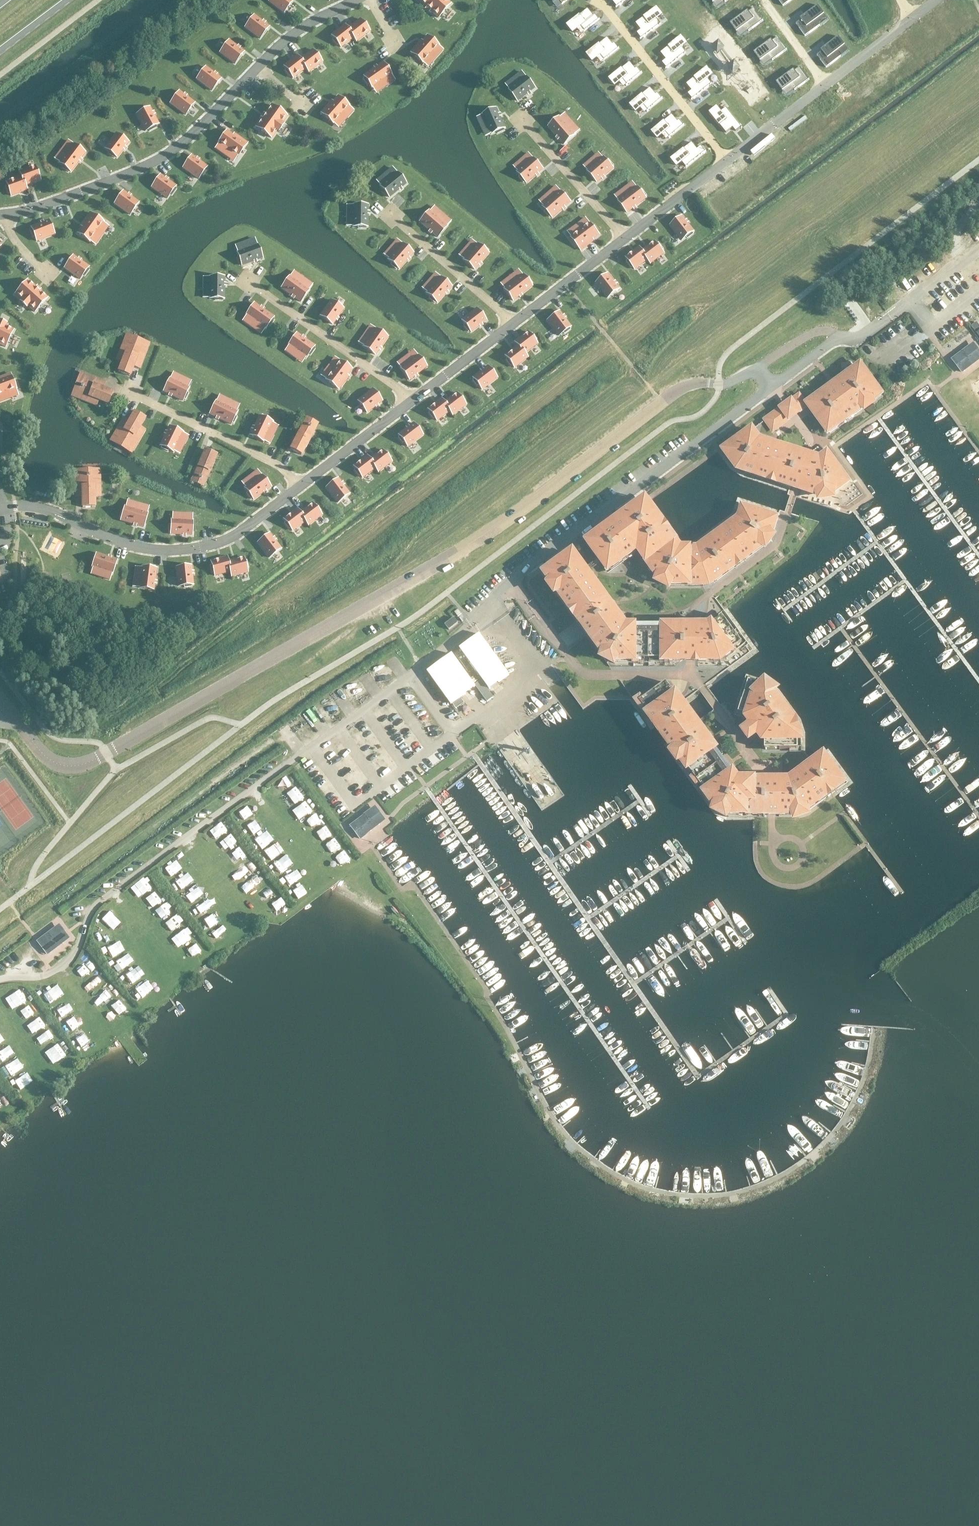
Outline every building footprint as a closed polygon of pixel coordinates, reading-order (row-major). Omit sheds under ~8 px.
[(293,1),(291,0),(269,0),(268,1),(283,13),(293,1)] [(418,0),(438,18),(450,4),(446,0),(418,0)] [(645,15),(644,15),(645,16),(637,22),(643,28),(639,31),(643,36),(642,37),(642,38),(662,22),(662,21),(661,22),(657,17),(663,12),(658,5),(645,15)] [(804,20),(796,25),(805,37),(820,27),(816,21),(824,15),(818,7),(802,18),(804,20)] [(572,32),(577,29),(580,26),(584,31),(583,31),(584,32),(585,31),(599,19),(598,19),(594,15),(593,16),(587,9),(567,25),(572,32)] [(746,13),(731,24),(737,33),(745,27),(749,32),(763,22),(754,9),(747,14),(746,13)] [(260,39),(269,27),(253,15),(244,27),(260,39)] [(360,19),(347,29),(353,37),(353,38),(356,42),(369,31),(367,28),(368,27),(364,21),(362,22),(360,19)] [(353,38),(353,37),(347,29),(344,25),(331,35),(333,39),(332,40),(336,45),(338,44),(340,47),(353,38)] [(423,64),(428,57),(433,61),(442,50),(438,46),(427,36),(420,44),(418,43),(410,52),(423,64)] [(670,47),(669,46),(669,47),(661,53),(667,60),(663,63),(667,68),(666,68),(667,69),(687,53),(686,52),(685,53),(681,48),(687,43),(682,37),(670,47)] [(592,61),(596,58),(600,55),(604,60),(603,60),(603,61),(604,60),(619,48),(618,48),(614,43),(612,45),(607,38),(586,54),(592,61)] [(770,42),(754,53),(761,62),(769,56),(773,61),(787,51),(778,38),(771,43),(770,42)] [(824,51),(817,56),(827,69),(841,58),(837,52),(845,46),(838,38),(823,49),(824,51)] [(219,52),(234,64),(244,52),(228,41),(219,52)] [(312,50),(300,60),(306,68),(305,68),(308,72),(322,62),(319,59),(321,58),(316,52),(315,53),(312,50)] [(293,78),(305,68),(306,68),(300,60),(297,56),(284,66),(286,69),(284,70),(289,76),(290,75),(293,78)] [(367,85),(368,84),(372,89),(382,81),(386,86),(394,80),(391,75),(383,63),(363,76),(364,78),(363,79),(367,85)] [(196,79),(211,91),(220,79),(205,67),(196,79)] [(694,77),(693,77),(694,78),(686,84),(691,90),(688,93),(692,98),(691,99),(691,100),(711,84),(711,83),(710,84),(706,79),(712,74),(707,67),(694,77)] [(792,72),(777,83),(783,92),(791,86),(795,91),(810,80),(800,68),(793,73),(792,72)] [(634,71),(614,87),(621,95),(627,90),(631,94),(646,83),(642,78),(640,79),(634,71)] [(517,100),(518,101),(535,88),(526,76),(525,77),(521,72),(514,78),(518,82),(509,90),(512,94),(511,95),(515,101),(517,100)] [(194,103),(179,92),(170,103),(185,115),(194,103)] [(654,95),(633,112),(639,118),(648,112),(651,116),(665,106),(661,101),(660,102),(654,95)] [(339,118),(343,122),(353,111),(349,107),(349,106),(338,96),(330,105),(329,104),(321,113),(333,124),(339,118)] [(287,116),(271,105),(256,127),(271,138),(276,131),(278,132),(283,125),(281,124),(287,116)] [(718,124),(718,125),(719,125),(725,132),(732,127),(735,131),(740,127),(741,127),(725,107),(724,107),(725,108),(720,112),(715,106),(708,112),(718,124)] [(158,124),(149,108),(136,115),(145,131),(148,130),(149,131),(156,128),(155,126),(158,124)] [(477,118),(481,126),(486,124),(491,134),(496,132),(497,133),(504,131),(503,129),(505,128),(496,109),(482,115),(483,116),(477,118)] [(548,127),(564,145),(575,135),(560,117),(555,121),(554,119),(549,124),(550,125),(548,127)] [(674,120),(653,136),(659,142),(666,136),(670,141),(685,130),(681,125),(679,127),(674,120)] [(236,137),(226,131),(218,143),(218,144),(215,149),(227,157),(230,152),(237,157),(247,143),(237,136),(236,137)] [(105,149),(109,152),(108,153),(114,158),(115,156),(117,158),(128,143),(116,133),(105,149)] [(66,153),(58,163),(63,166),(62,168),(68,172),(69,171),(70,172),(85,153),(73,144),(72,144),(68,141),(61,149),(66,153)] [(683,148),(683,149),(671,159),(676,166),(682,161),(686,166),(685,167),(705,151),(704,152),(700,147),(696,150),(691,143),(684,149),(683,148)] [(517,172),(520,176),(519,177),(524,183),(525,182),(526,183),(543,169),(533,158),(532,158),(528,154),(522,160),(525,164),(517,172)] [(198,179),(201,174),(203,175),(207,169),(206,168),(207,167),(191,156),(183,168),(198,179)] [(603,157),(594,165),(590,160),(584,166),(588,170),(587,171),(597,182),(613,168),(612,167),(613,166),(608,160),(607,161),(603,157)] [(25,186),(40,180),(39,176),(40,176),(38,169),(36,170),(35,166),(19,172),(21,176),(25,186)] [(380,186),(383,190),(382,191),(386,197),(388,196),(389,197),(406,184),(396,172),(395,173),(392,168),(385,174),(389,179),(380,186)] [(170,194),(172,195),(176,189),(174,188),(175,186),(160,175),(151,188),(167,199),(170,194)] [(21,176),(6,182),(7,186),(5,186),(8,193),(10,192),(11,196),(27,190),(25,186),(21,176)] [(645,197),(646,196),(642,190),(640,191),(637,186),(627,194),(624,189),(615,196),(619,200),(618,201),(627,213),(646,198),(645,197)] [(551,216),(552,218),(570,202),(560,191),(556,187),(548,193),(552,198),(542,206),(546,211),(545,212),(550,217),(551,216)] [(130,215),(138,203),(123,192),(114,204),(130,215)] [(352,227),(358,227),(358,228),(365,229),(365,227),(367,227),(367,205),(352,205),(352,206),(346,206),(346,215),(352,215),(352,227)] [(447,226),(446,226),(450,221),(443,214),(439,219),(429,211),(425,215),(424,214),(419,219),(420,220),(419,222),(437,237),(447,226)] [(103,223),(90,213),(83,223),(84,224),(77,233),(90,242),(90,241),(95,245),(103,233),(99,229),(103,223)] [(682,216),(670,226),(682,241),(686,237),(687,239),(693,234),(692,233),(694,232),(682,216)] [(599,235),(590,223),(589,223),(585,219),(574,228),(578,232),(571,237),(581,251),(591,243),(590,242),(599,235)] [(30,230),(33,237),(34,236),(36,241),(54,234),(49,220),(31,227),(32,229),(30,230)] [(246,242),(248,248),(237,252),(239,257),(237,258),(239,265),(241,264),(242,266),(262,258),(257,244),(256,245),(254,239),(246,242)] [(669,243),(674,252),(680,248),(675,239),(669,243)] [(397,268),(399,269),(413,253),(401,243),(401,244),(396,240),(390,247),(395,251),(387,259),(392,263),(391,265),(396,269),(397,268)] [(655,242),(642,251),(642,252),(648,259),(647,260),(650,264),(664,253),(661,250),(663,249),(658,244),(657,245),(655,242)] [(459,255),(463,259),(463,260),(474,270),(488,254),(487,252),(488,251),(482,246),(481,248),(477,244),(469,253),(465,249),(459,255)] [(647,260),(648,259),(642,252),(642,251),(639,247),(626,258),(628,261),(627,262),(631,267),(632,266),(635,269),(647,260)] [(64,268),(81,281),(85,276),(86,277),(90,271),(89,270),(90,268),(73,256),(64,268)] [(437,303),(451,287),(440,277),(439,278),(435,274),(429,280),(433,284),(426,293),(430,297),(429,298),(434,303),(435,302),(437,303)] [(532,284),(527,278),(526,279),(522,274),(513,282),(509,277),(500,284),(504,288),(503,289),(513,301),(531,286),(530,285),(532,284)] [(608,274),(606,275),(605,274),(599,278),(600,280),(596,283),(607,298),(619,289),(608,274)] [(309,290),(308,289),(312,285),(303,279),(300,283),(290,276),(286,281),(285,280),(281,286),(282,287),(281,288),(300,302),(309,290)] [(209,287),(209,299),(215,299),(214,300),(222,300),(222,299),(224,299),(224,277),(209,277),(209,278),(203,278),(203,287),(209,287)] [(26,308),(28,306),(34,312),(47,298),(27,280),(15,294),(21,300),(20,302),(26,308)] [(502,310),(508,303),(498,295),(492,302),(502,310)] [(320,316),(332,325),(343,309),(331,300),(320,316)] [(245,316),(246,316),(242,321),(251,327),(254,322),(265,329),(268,325),(269,326),(274,320),(272,319),(273,317),(254,303),(245,316)] [(468,332),(469,331),(471,332),(486,321),(476,309),(461,320),(465,325),(464,326),(468,332)] [(564,334),(570,329),(569,328),(570,327),(559,312),(547,321),(558,336),(563,332),(564,334)] [(13,330),(5,326),(6,324),(0,321),(0,345),(5,347),(13,330)] [(358,342),(363,346),(375,355),(387,337),(386,336),(387,335),(381,331),(380,332),(375,329),(368,338),(363,335),(358,342)] [(524,354),(537,344),(534,341),(536,340),(531,334),(530,335),(528,332),(514,342),(517,346),(518,346),(524,354)] [(292,356),(296,351),(305,358),(309,354),(310,355),(314,349),(313,348),(314,346),(296,334),(288,346),(285,351),(292,356)] [(118,372),(133,377),(138,364),(144,366),(152,345),(142,341),(140,347),(127,342),(120,360),(122,361),(118,372)] [(517,346),(505,356),(507,359),(506,360),(510,366),(511,365),(514,368),(527,358),(524,354),(518,346),(517,346)] [(978,370),(978,352),(976,349),(955,366),(967,380),(978,370)] [(408,362),(404,357),(397,363),(401,368),(400,368),(409,380),(426,367),(425,366),(426,364),(422,359),(420,360),(417,355),(408,362)] [(339,390),(346,380),(345,379),(351,369),(340,361),(339,362),(334,358),(326,370),(330,373),(325,380),(339,390)] [(472,378),(473,379),(472,380),(476,386),(478,385),(481,390),(496,378),(487,366),(472,378)] [(860,366),(808,404),(828,431),(837,424),(839,427),(847,421),(845,418),(861,406),(864,408),(872,402),(870,399),(879,393),(860,366)] [(97,402),(98,400),(108,404),(113,392),(99,387),(102,381),(81,373),(78,380),(84,382),(83,386),(81,385),(80,388),(82,389),(79,395),(97,402)] [(182,401),(183,399),(185,400),(188,393),(186,393),(189,387),(179,382),(181,377),(173,373),(171,378),(170,378),(163,391),(182,401)] [(10,398),(8,392),(17,389),(12,375),(0,380),(0,402),(10,398)] [(357,401),(367,413),(382,401),(373,389),(357,401)] [(456,393),(444,403),(443,403),(449,411),(452,415),(465,405),(463,402),(464,401),(460,395),(459,396),(456,393)] [(229,423),(230,422),(231,422),(234,416),(233,415),(235,410),(225,405),(227,399),(219,396),(217,401),(216,401),(209,414),(229,423)] [(806,406),(799,396),(791,402),(798,411),(799,411),(798,410),(803,406),(801,403),(802,402),(806,406)] [(449,411),(443,403),(444,403),(441,399),(427,409),(430,412),(428,413),(433,419),(434,418),(436,421),(449,411)] [(781,409),(765,420),(773,430),(782,423),(779,418),(785,414),(788,419),(788,418),(781,409)] [(139,428),(145,418),(134,412),(127,424),(122,421),(110,440),(117,444),(120,439),(132,446),(141,429),(139,428)] [(273,422),(267,420),(268,418),(262,415),(261,417),(259,416),(250,435),(263,442),(264,441),(269,443),(273,435),(268,433),(273,422)] [(398,435),(407,447),(422,435),(413,423),(398,435)] [(303,424),(290,449),(301,455),(314,430),(310,428),(311,426),(308,425),(307,426),(303,424)] [(179,442),(184,444),(188,436),(183,434),(183,433),(169,426),(160,446),(162,446),(161,448),(167,451),(168,450),(173,452),(179,442)] [(817,449),(813,452),(811,460),(804,457),(797,455),(759,443),(758,446),(756,446),(757,441),(753,444),(752,442),(757,438),(752,430),(725,450),(733,462),(732,465),(742,473),(745,470),(768,478),(767,481),(777,484),(778,481),(795,487),(798,487),(797,491),(801,492),(802,489),(819,494),(819,498),(832,496),(832,492),(846,482),(819,445),(816,447),(817,449)] [(199,477),(198,479),(201,480),(201,478),(206,480),(217,454),(205,450),(194,475),(199,477)] [(369,460),(375,468),(378,472),(391,462),(389,459),(390,458),(386,452),(384,453),(382,450),(369,460)] [(362,478),(375,468),(369,460),(366,456),(353,466),(355,469),(354,470),(358,476),(360,475),(362,478)] [(82,493),(82,507),(95,507),(95,496),(97,496),(96,477),(89,477),(89,475),(86,475),(86,477),(82,477),(82,471),(75,471),(75,493),(82,493)] [(250,476),(253,481),(244,488),(248,492),(246,493),(251,499),(252,498),(253,500),(270,487),(261,475),(260,475),(257,471),(250,476)] [(338,479),(326,488),(337,503),(349,494),(338,479)] [(858,504),(864,501),(861,493),(855,496),(858,504)] [(607,664),(632,698),(652,725),(654,723),(655,724),(657,726),(654,728),(660,737),(663,735),(669,742),(666,744),(697,787),(700,785),(716,807),(714,811),(726,817),(728,813),(746,813),(748,815),(751,815),(753,813),(758,813),(759,817),(769,817),(769,813),(771,813),(793,813),(794,817),(807,813),(806,809),(825,795),(828,798),(836,792),(834,789),(843,782),(823,756),(812,764),(816,768),(815,770),(812,767),(813,771),(811,772),(810,770),(807,772),(804,773),(801,775),(798,778),(795,780),(793,782),(795,784),(793,786),(790,782),(790,787),(788,787),(788,783),(779,783),(770,783),(767,783),(767,784),(767,786),(765,787),(764,787),(764,784),(764,783),(762,787),(760,786),(761,784),(753,783),(753,780),(746,780),(746,783),(737,783),(737,786),(735,786),(735,784),(734,785),(732,784),(735,782),(722,766),(721,764),(724,762),(696,723),(693,725),(680,706),(679,705),(683,701),(753,651),(749,645),(726,613),(707,588),(771,542),(778,520),(743,508),(738,507),(735,516),(696,544),(680,545),(648,500),(618,522),(615,524),(585,546),(576,553),(560,564),(558,561),(541,574),(607,664)] [(305,521),(308,525),(321,515),(319,512),(320,511),(316,505),(315,506),(312,503),(300,513),(299,513),(305,521)] [(143,527),(147,513),(147,512),(148,507),(139,504),(137,510),(125,506),(123,512),(121,511),(119,518),(121,519),(120,520),(143,527)] [(300,513),(297,509),(283,519),(285,522),(284,523),(288,529),(290,528),(292,531),(305,521),(299,513),(300,513)] [(183,514),(183,520),(171,519),(171,525),(169,525),(169,532),(170,532),(170,534),(192,535),(192,520),(192,514),(183,514)] [(269,558),(281,549),(269,534),(257,543),(269,558)] [(91,562),(93,562),(91,568),(102,571),(101,577),(109,580),(111,574),(112,574),(116,560),(96,554),(95,555),(94,555),(91,562)] [(230,572),(230,571),(228,562),(227,557),(210,561),(211,565),(210,566),(212,573),(213,572),(214,576),(230,572)] [(243,558),(228,562),(230,571),(230,572),(231,577),(247,572),(246,568),(248,568),(246,561),(244,561),(243,558)] [(134,578),(133,586),(139,587),(139,588),(153,590),(156,569),(154,569),(154,567),(147,566),(147,568),(141,567),(140,578),(134,578)] [(184,588),(191,587),(191,585),(193,585),(191,566),(176,567),(178,586),(184,586),(184,588)] [(458,623),(454,618),(445,625),(449,630),(458,623)] [(465,645),(460,649),(489,689),(509,675),(479,634),(465,645)] [(417,643),(417,653),(428,652),(427,642),(417,643)] [(482,682),(476,687),(487,703),(494,698),(482,682)] [(749,682),(738,714),(748,717),(749,715),(749,712),(751,713),(751,715),(753,714),(754,715),(751,718),(756,725),(746,732),(750,737),(759,730),(765,737),(768,734),(769,736),(767,737),(770,738),(769,740),(767,740),(765,740),(765,750),(798,750),(798,735),(801,733),(797,720),(793,721),(776,696),(778,692),(765,684),(763,687),(749,682)] [(317,716),(326,731),(332,728),(324,713),(317,716)] [(419,723),(425,731),(435,723),(429,716),(419,723)] [(295,800),(304,807),(307,802),(298,796),(295,800)] [(310,808),(305,810),(310,820),(315,818),(310,808)] [(332,846),(336,842),(328,833),(324,837),(332,846)] [(339,846),(334,849),(339,857),(344,854),(339,846)] [(348,860),(343,862),(349,872),(354,869),(348,860)] [(150,897),(154,894),(147,885),(144,888),(150,897)] [(300,908),(305,906),(301,896),(296,898),(300,908)] [(158,898),(153,901),(160,910),(164,907),(158,898)] [(173,928),(179,934),(183,931),(176,924),(173,928)] [(58,926),(37,941),(47,955),(68,939),(58,926)] [(189,946),(194,943),(187,935),(183,938),(189,946)] [(146,987),(137,993),(145,1004),(154,998),(146,987)] [(22,995),(17,998),(24,1009),(28,1006),(22,995)] [(125,1016),(129,1012),(122,1005),(118,1008),(125,1016)] [(62,1050),(56,1053),(63,1065),(69,1062),(62,1050)]
